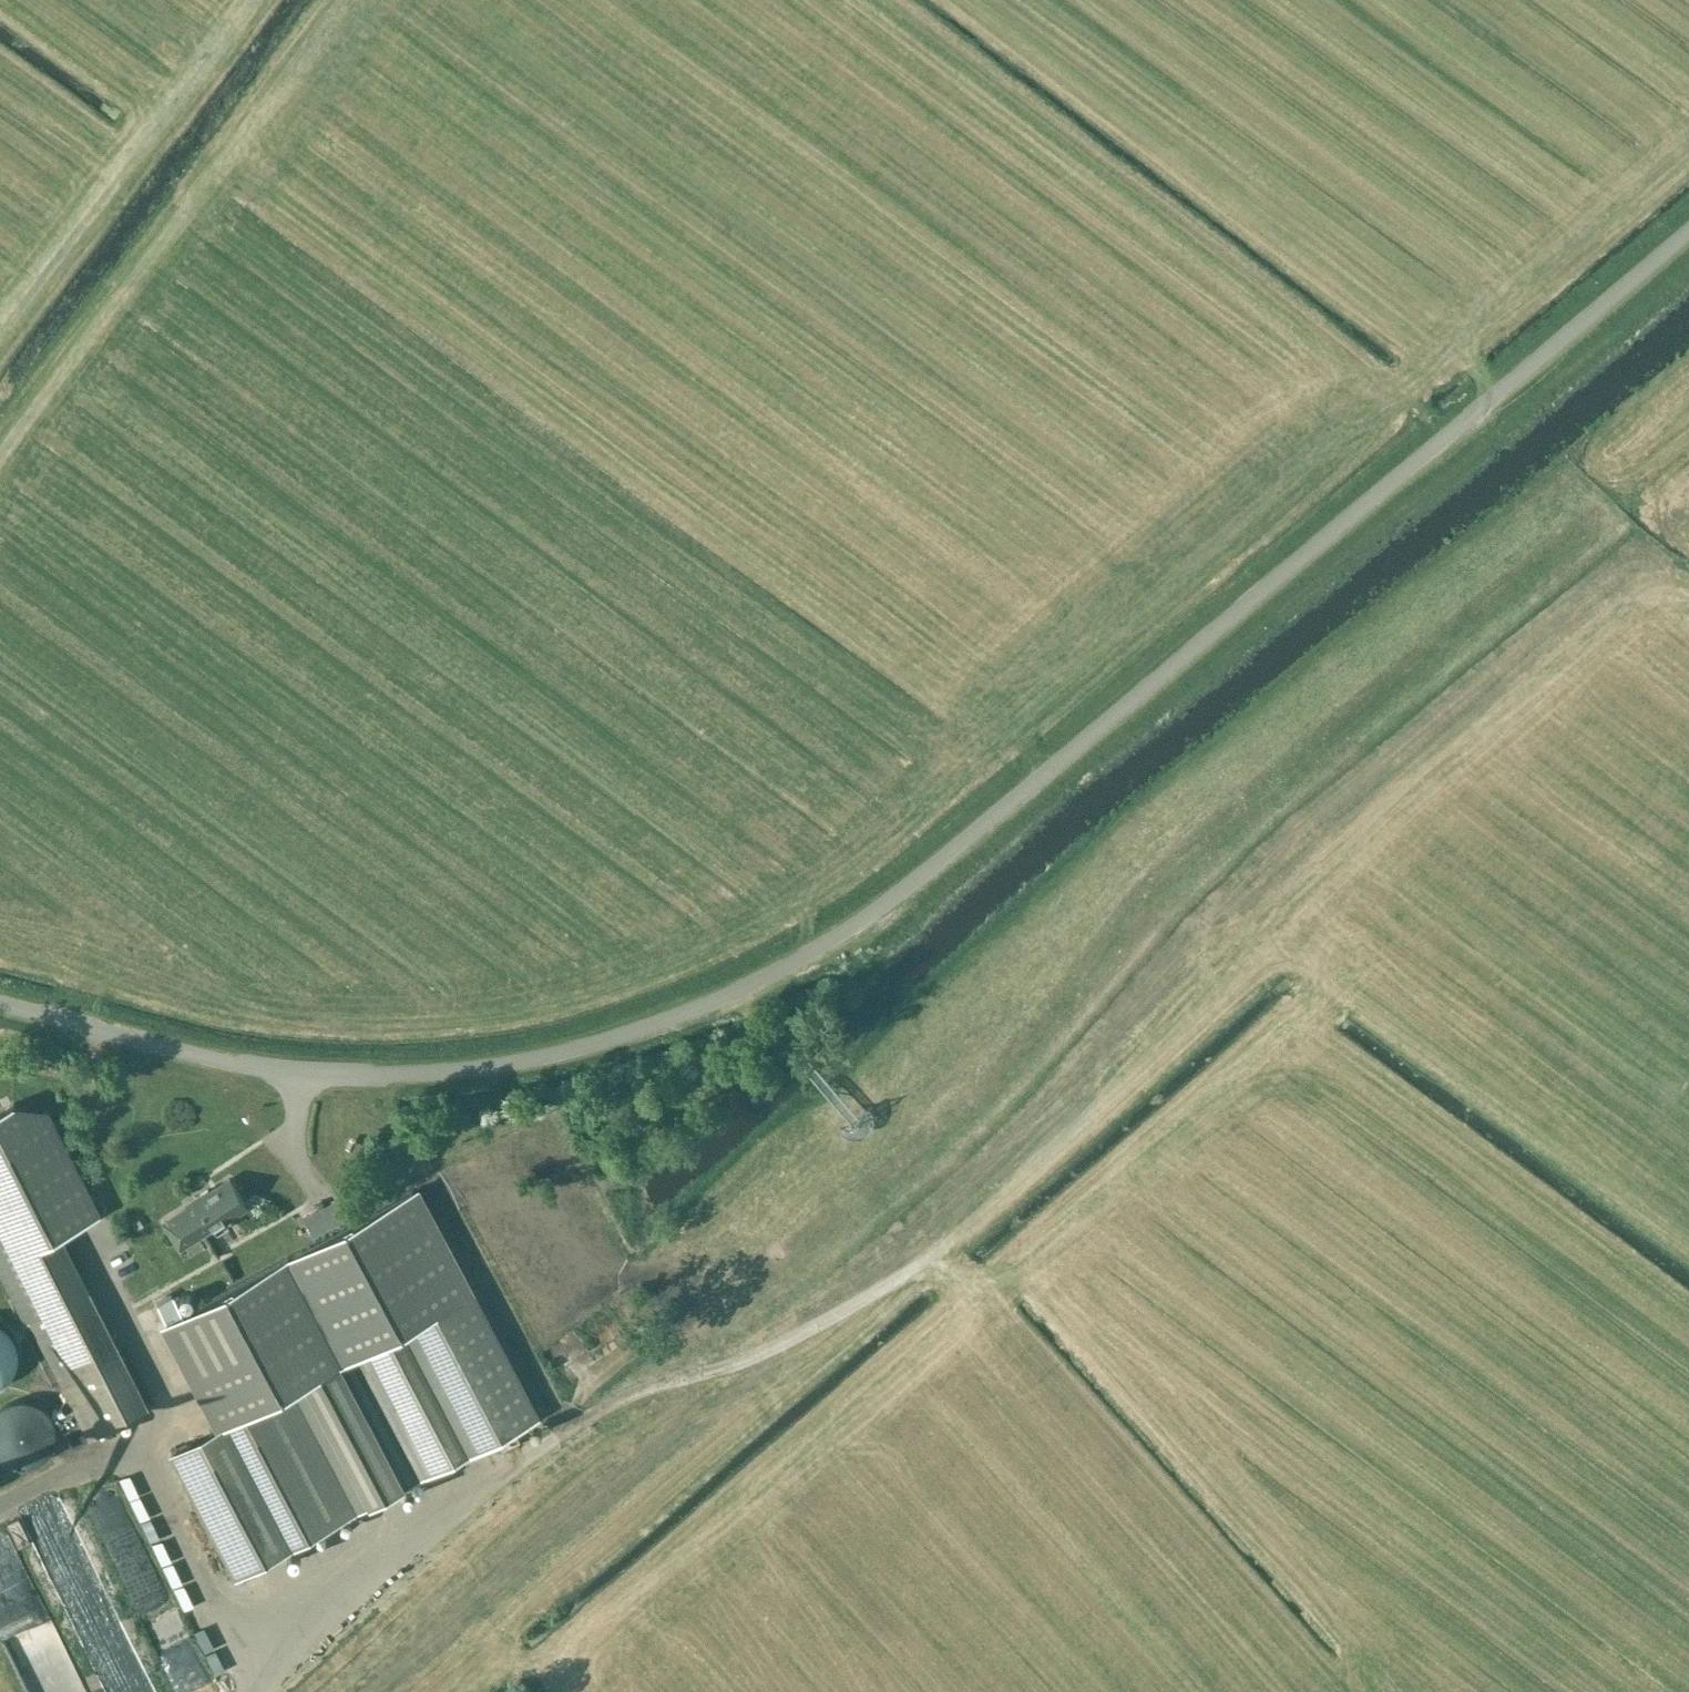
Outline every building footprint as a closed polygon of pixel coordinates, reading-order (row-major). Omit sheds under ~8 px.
[(14,1102),(0,1108),(0,1261),(89,1438),(149,1406),(60,1234),(101,1213),(48,1109),(24,1122),(14,1102)] [(186,1202),(188,1205),(164,1221),(181,1248),(247,1205),(229,1178),(209,1191),(208,1188),(186,1202)] [(428,1217),(413,1189),(182,1312),(174,1296),(158,1304),(222,1425),(176,1449),(241,1571),(534,1416),(428,1217)] [(326,1228),(316,1210),(304,1217),(313,1235),(326,1228)] [(18,1354),(18,1353),(18,1350),(17,1346),(17,1344),(16,1340),(15,1338),(13,1335),(11,1332),(8,1329),(5,1326),(2,1324),(0,1322),(0,1386),(2,1385),(5,1382),(7,1380),(10,1378),(12,1375),(14,1371),(16,1368),(17,1364),(17,1362),(18,1358),(18,1354)] [(24,1398),(14,1400),(5,1404),(0,1408),(0,1455),(3,1458),(12,1463),(22,1465),(32,1464),(42,1459),(49,1452),(54,1443),(56,1433),(55,1422),(51,1413),(44,1405),(35,1400),(24,1398)] [(141,1520),(152,1515),(134,1471),(122,1475),(141,1520)] [(105,1529),(125,1525),(120,1498),(100,1501),(105,1529)] [(18,1511),(6,1518),(20,1541),(32,1533),(18,1511)] [(50,1540),(44,1542),(67,1605),(104,1592),(88,1548),(57,1560),(50,1540)] [(184,1691),(217,1691),(210,1675),(182,1686),(184,1691)]
